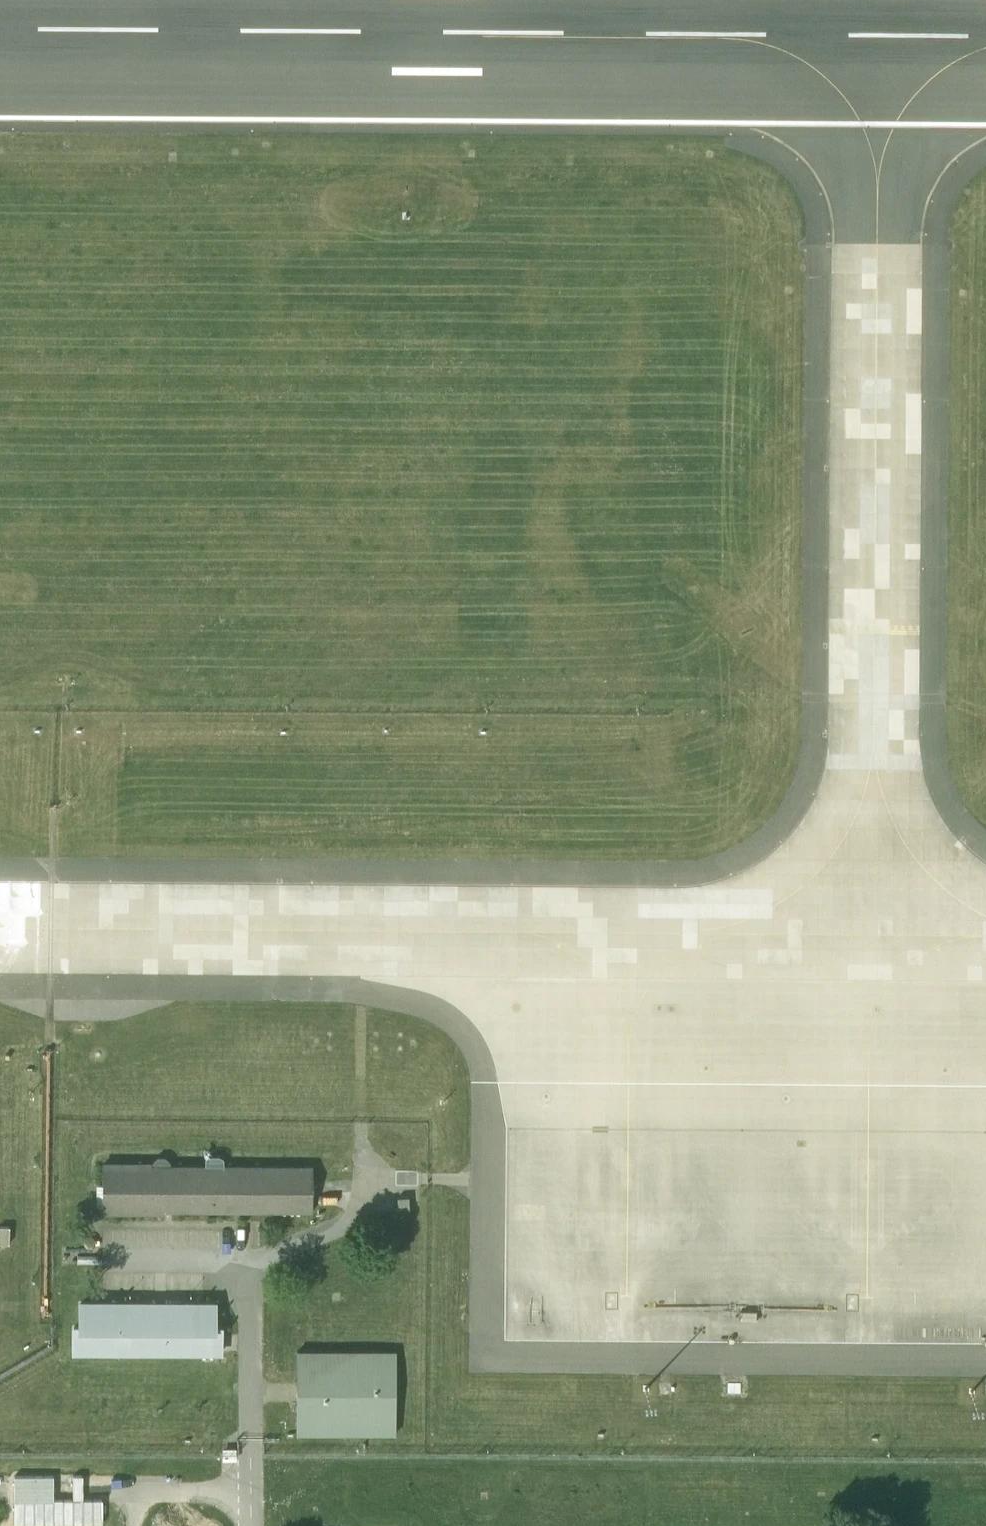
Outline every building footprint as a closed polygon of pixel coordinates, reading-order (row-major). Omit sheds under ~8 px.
[(144,894),(145,884),(126,883),(125,893),(144,894)] [(148,1164),(97,1164),(97,1213),(316,1215),(315,1180),(315,1168),(222,1168),(220,1160),(208,1160),(202,1165),(202,1168),(170,1167),(165,1159),(155,1159),(148,1164)] [(0,1227),(0,1244),(1,1244),(5,1244),(8,1244),(9,1227),(0,1227)] [(99,1302),(72,1301),(71,1328),(64,1328),(64,1358),(220,1359),(220,1353),(217,1302),(99,1302)] [(397,1351),(296,1351),(296,1383),(296,1404),(296,1436),(396,1436),(397,1351)]
